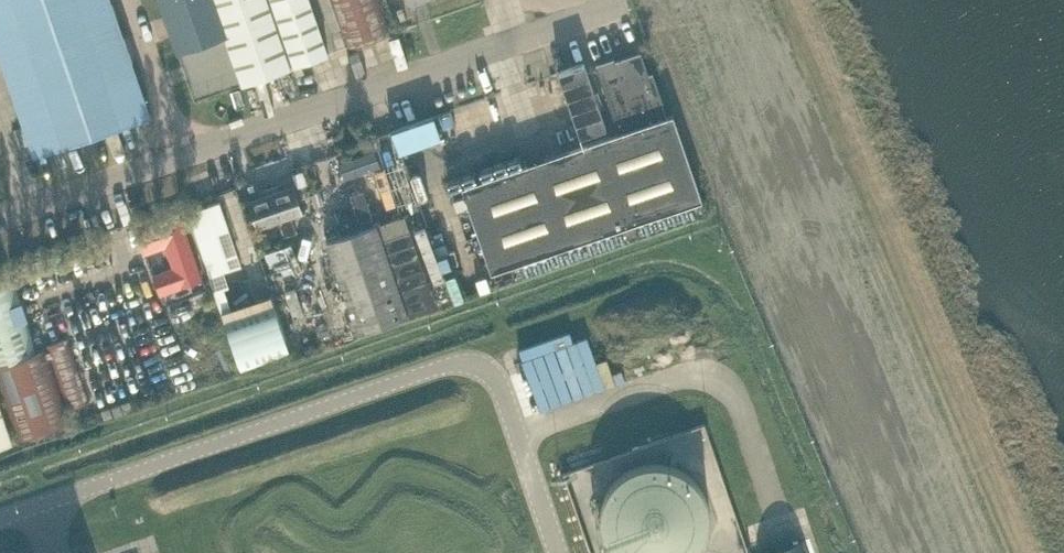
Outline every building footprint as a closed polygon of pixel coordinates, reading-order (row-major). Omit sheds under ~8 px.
[(112,0),(0,0),(0,52),(35,153),(151,113),(112,0)] [(178,50),(228,32),(217,0),(160,0),(178,50)] [(228,32),(244,80),(294,63),(272,0),(217,0),(228,32)] [(294,63),(332,49),(315,0),(273,0),(294,63)] [(393,29),(383,0),(332,0),(348,45),(393,29)] [(653,71),(649,72),(641,50),(615,59),(614,56),(597,62),(616,118),(617,117),(621,130),(463,184),(492,269),(703,197),(673,112),(667,114),(663,101),(664,101),(653,71)] [(607,125),(587,66),(585,61),(559,70),(581,134),(607,125)] [(506,106),(506,108),(492,109),(493,130),(521,128),(519,105),(506,106)] [(399,149),(441,135),(434,114),(392,128),(399,149)] [(318,132),(306,135),(313,157),(324,154),(318,132)] [(358,149),(364,168),(401,156),(395,137),(358,149)] [(292,215),(302,211),(293,185),(250,200),(259,226),(280,218),(285,233),(297,229),(292,215)] [(247,278),(240,259),(217,193),(185,204),(202,250),(216,289),(247,278)] [(407,212),(377,222),(409,313),(439,303),(407,212)] [(198,277),(202,276),(180,214),(139,228),(146,249),(167,242),(181,283),(191,280),(194,286),(200,284),(198,277)] [(358,331),(409,313),(377,222),(327,239),(358,331)] [(314,233),(315,238),(285,246),(293,274),(330,264),(322,231),(314,233)] [(275,284),(292,278),(281,244),(263,250),(275,284)] [(254,298),(275,291),(261,252),(240,259),(247,278),(254,298)] [(72,419),(18,261),(0,267),(0,387),(17,438),(72,419)] [(502,291),(498,276),(487,279),(485,271),(474,274),(480,297),(502,291)] [(223,309),(254,298),(247,278),(216,289),(223,309)] [(311,309),(323,305),(314,279),(302,283),(311,309)] [(275,291),(223,309),(244,370),(297,351),(275,291)] [(592,328),(538,344),(556,405),(626,384),(611,332),(595,337),(592,328)] [(70,334),(48,342),(69,405),(91,397),(70,334)] [(14,439),(0,397),(0,443),(14,439)] [(662,448),(655,447),(651,447),(642,448),(632,450),(623,455),(615,460),(609,467),(603,475),(599,484),(596,493),(596,503),(596,512),(599,522),(603,531),(609,539),(616,545),(623,551),(628,552),(675,552),(679,551),(687,545),(694,538),(700,531),(704,522),(706,512),(707,503),(706,493),(704,484),(700,475),(694,467),(687,460),(679,455),(670,450),(662,448)] [(802,536),(757,552),(808,552),(802,536)]
